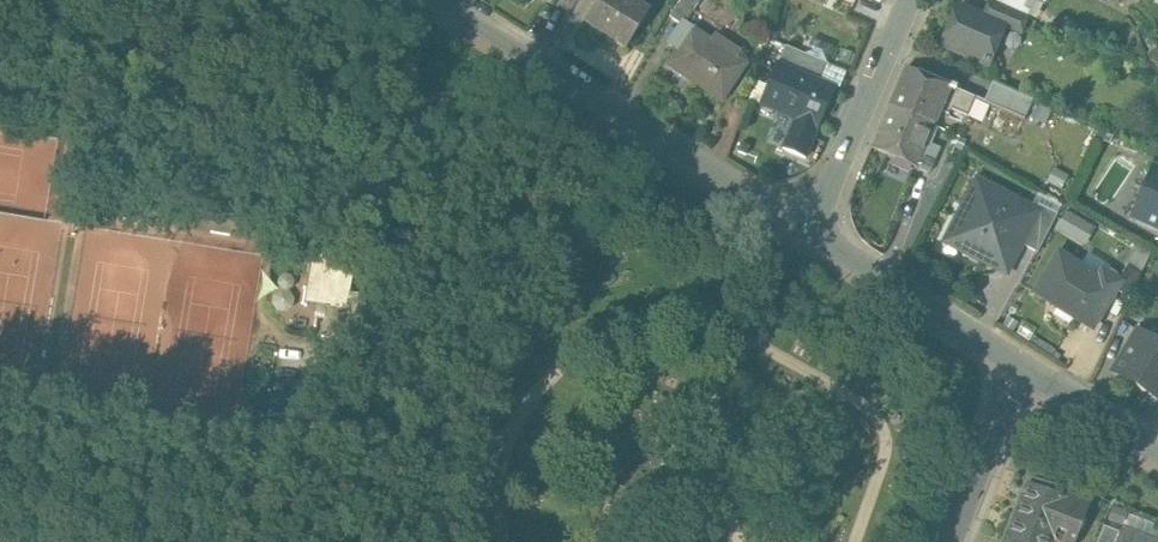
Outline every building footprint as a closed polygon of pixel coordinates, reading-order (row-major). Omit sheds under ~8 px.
[(631,0),(600,0),(586,22),(626,48),(649,11),(631,0)] [(699,0),(680,0),(670,16),(684,25),(700,1),(699,0)] [(1028,18),(989,1),(982,17),(1005,27),(1005,28),(1021,35),(1028,18)] [(982,17),(958,6),(941,44),(989,65),(1005,28),(1005,27),(982,17)] [(746,64),(693,29),(669,65),(722,100),(746,64)] [(829,64),(786,46),(779,63),(822,81),(829,64)] [(779,63),(777,62),(767,85),(769,85),(760,104),(796,119),(784,148),(805,157),(817,128),(818,128),(835,87),(822,81),(779,63)] [(977,96),(907,65),(889,105),(934,125),(939,112),(949,116),(951,110),(967,117),(977,96)] [(1032,99),(993,82),(984,102),(1024,119),(1032,99)] [(934,125),(889,105),(871,146),(916,167),(917,166),(927,142),(934,125)] [(940,147),(927,142),(917,166),(930,172),(940,147)] [(1154,167),(1132,217),(1157,228),(1157,169),(1154,167)] [(1035,211),(977,182),(964,207),(969,209),(955,238),(973,247),(970,252),(1006,270),(1020,243),(1036,212),(1035,211)] [(1038,204),(1035,211),(1036,212),(1020,243),(1038,252),(1057,214),(1038,204)] [(1066,210),(1057,228),(1087,242),(1096,225),(1066,210)] [(356,257),(314,250),(305,303),(327,307),(322,336),(342,339),(341,346),(366,350),(374,298),(349,294),(356,257)] [(1099,276),(1059,251),(1033,292),(1085,325),(1097,305),(1105,309),(1116,290),(1130,298),(1141,273),(1128,265),(1119,280),(1102,269),(1099,276)] [(1138,330),(1113,371),(1157,398),(1157,342),(1138,330)] [(1030,486),(1008,541),(1050,541),(1055,530),(1077,538),(1088,509),(1030,486)] [(1097,541),(1118,541),(1121,533),(1103,526),(1097,541)] [(1121,533),(1118,541),(1144,541),(1121,533)]
